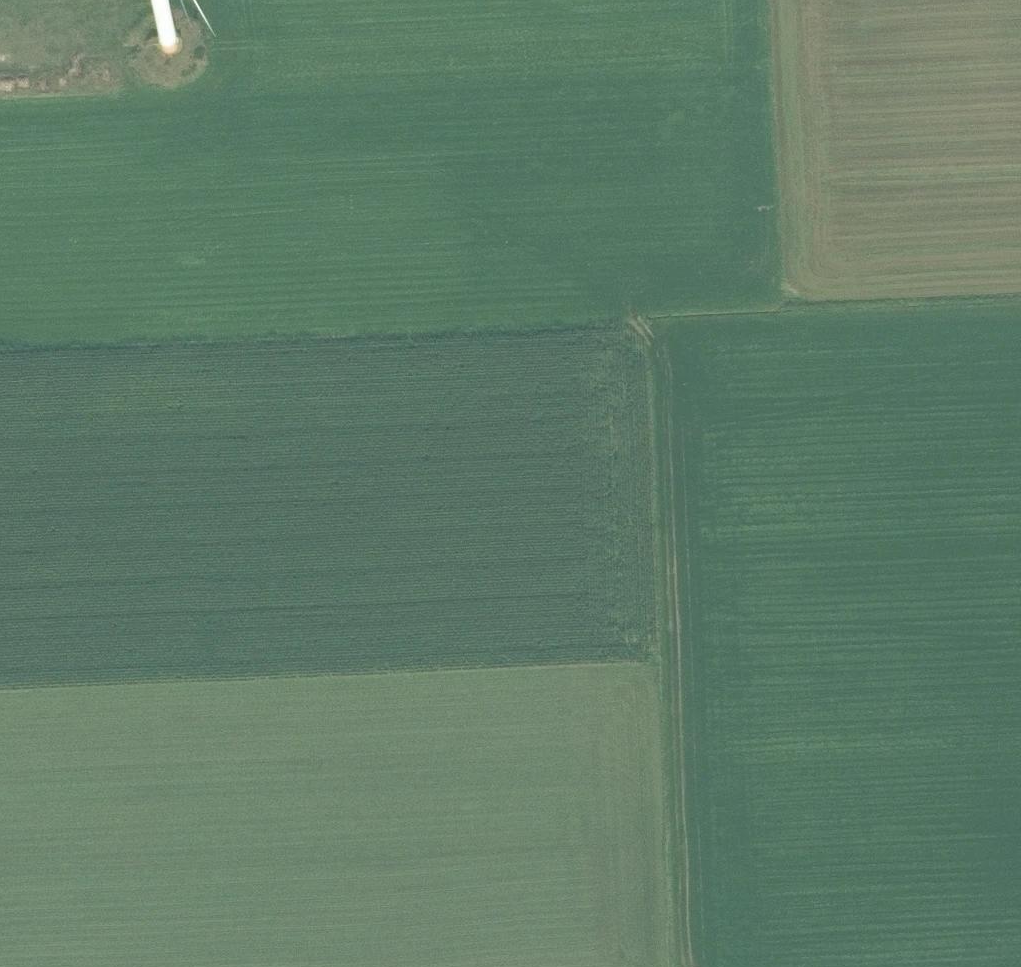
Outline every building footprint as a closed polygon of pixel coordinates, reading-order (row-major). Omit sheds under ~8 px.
[(157,43),(157,45),(157,47),(158,50),(159,52),(161,53),(162,55),(164,56),(167,57),(169,57),(171,57),(174,56),(176,55),(177,53),(179,52),(180,50),(181,47),(181,45),(181,43),(180,40),(179,38),(177,37),(176,35),(174,34),(171,33),(169,33),(167,33),(164,34),(162,35),(161,37),(159,38),(158,40),(157,43)]
